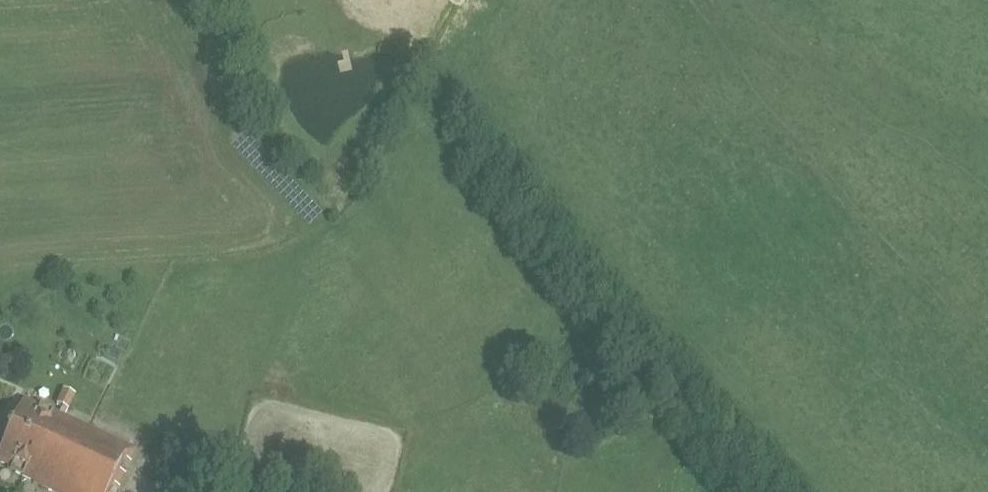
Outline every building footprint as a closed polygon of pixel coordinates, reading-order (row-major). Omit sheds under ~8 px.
[(60,415),(40,406),(38,409),(24,402),(15,421),(9,421),(1,437),(5,441),(0,453),(0,462),(9,467),(8,469),(56,491),(116,491),(136,450),(65,417),(75,396),(64,392),(58,406),(63,409),(60,415)]
